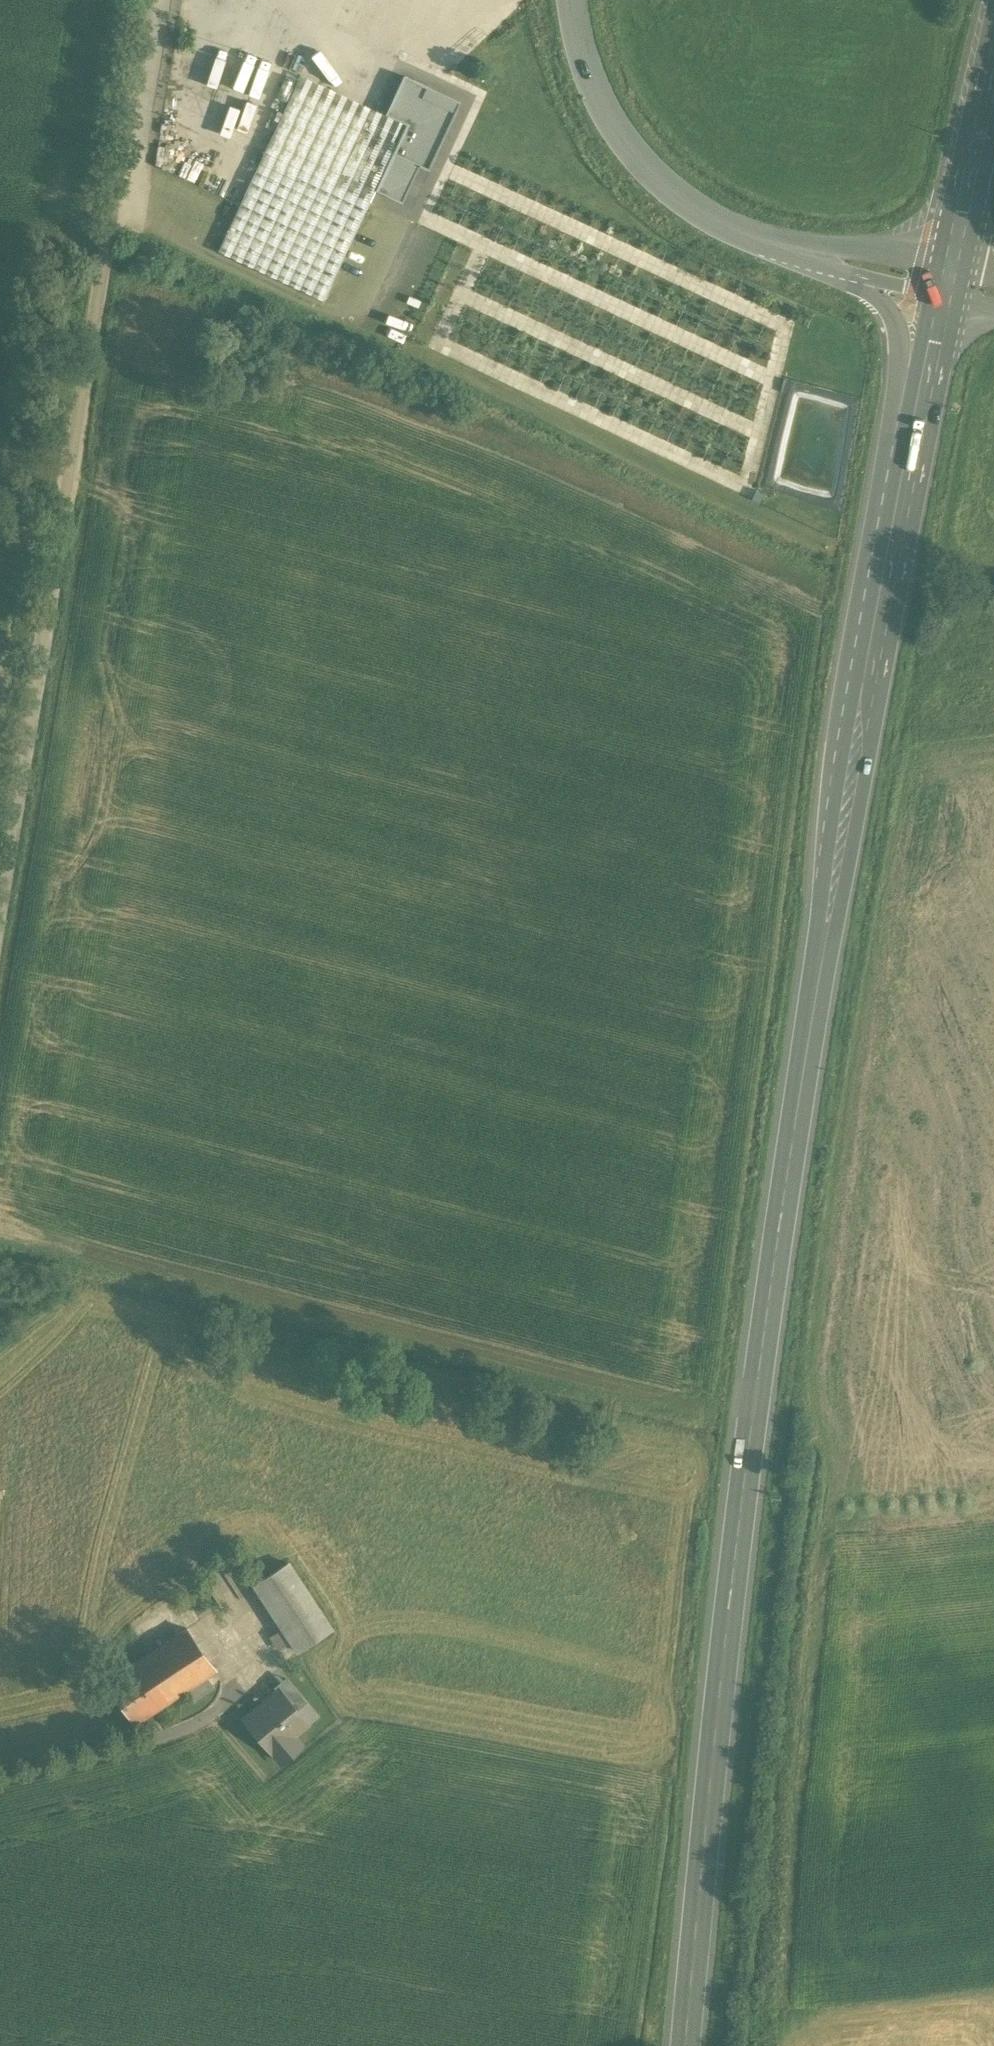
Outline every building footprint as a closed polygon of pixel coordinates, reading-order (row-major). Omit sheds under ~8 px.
[(400,135),(374,189),(402,203),(420,166),(426,169),(458,103),(405,77),(381,126),(400,135)] [(381,126),(294,86),(217,250),(323,299),(374,189),(400,135),(381,126)] [(288,1560),(253,1582),(296,1649),(331,1626),(288,1560)] [(136,1718),(214,1661),(186,1623),(108,1680),(136,1718)] [(282,1684),(245,1713),(274,1749),(311,1720),(282,1684)]
